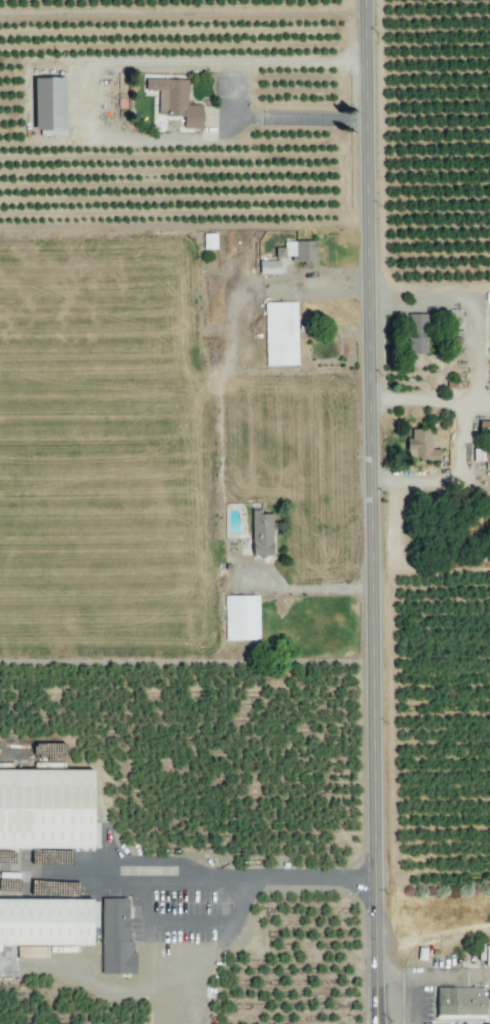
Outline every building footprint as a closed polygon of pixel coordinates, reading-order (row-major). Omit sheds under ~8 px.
[(188,81),(146,80),(145,93),(159,93),(159,117),(184,118),(183,131),(201,131),(202,107),(187,107),(188,81)] [(316,243),(284,243),(284,249),(276,249),(276,260),(305,260),(305,269),(316,269),(316,243)] [(278,274),(278,264),(260,264),(260,274),(278,274)] [(298,303),(266,303),(266,366),(298,366),(298,303)] [(427,315),(409,315),(409,355),(427,355),(427,315)] [(474,463),(487,463),(487,471),(489,471),(489,423),(479,423),(479,439),(485,439),(485,450),(474,450),(474,463)] [(432,451),(432,430),(409,430),(409,461),(439,461),(439,451),(432,451)] [(273,515),(252,515),(252,541),(240,541),(240,557),(273,557),(273,515)] [(260,641),(260,597),(226,597),(226,641),(260,641)] [(0,772),(0,850),(94,850),(94,772),(0,772)] [(19,947),(19,958),(45,958),(45,948),(101,948),(101,975),(135,975),(135,943),(129,943),(129,900),(101,900),(101,901),(0,901),(0,947),(19,947)] [(486,1019),(486,989),(436,989),(436,1019),(486,1019)]
